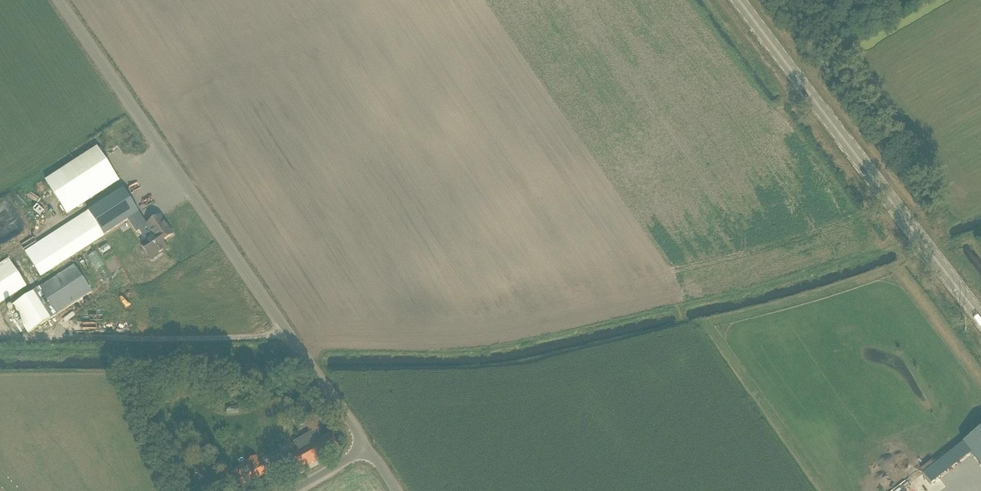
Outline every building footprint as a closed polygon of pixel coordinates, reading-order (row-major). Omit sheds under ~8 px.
[(67,213),(116,179),(97,149),(46,182),(67,213)] [(137,184),(140,190),(156,182),(153,176),(137,184)] [(88,212),(26,252),(41,277),(139,213),(124,189),(88,212)] [(160,217),(147,226),(155,237),(142,246),(152,261),(168,249),(162,242),(173,235),(160,217)] [(95,258),(99,257),(97,252),(89,255),(93,265),(97,263),(95,258)] [(0,264),(0,304),(26,287),(8,259),(0,264)] [(74,265),(11,307),(28,334),(91,292),(74,265)] [(264,426),(257,412),(248,417),(255,430),(264,426)] [(295,412),(289,415),(293,422),(299,418),(295,412)] [(963,444),(971,455),(980,467),(980,429),(963,444)] [(299,451),(291,456),(293,460),(298,468),(299,471),(339,448),(331,433),(322,438),(319,440),(314,432),(294,443),(299,451)] [(247,463),(234,471),(238,477),(237,478),(242,487),(266,473),(263,467),(261,464),(260,464),(256,457),(246,463),(247,463)]
